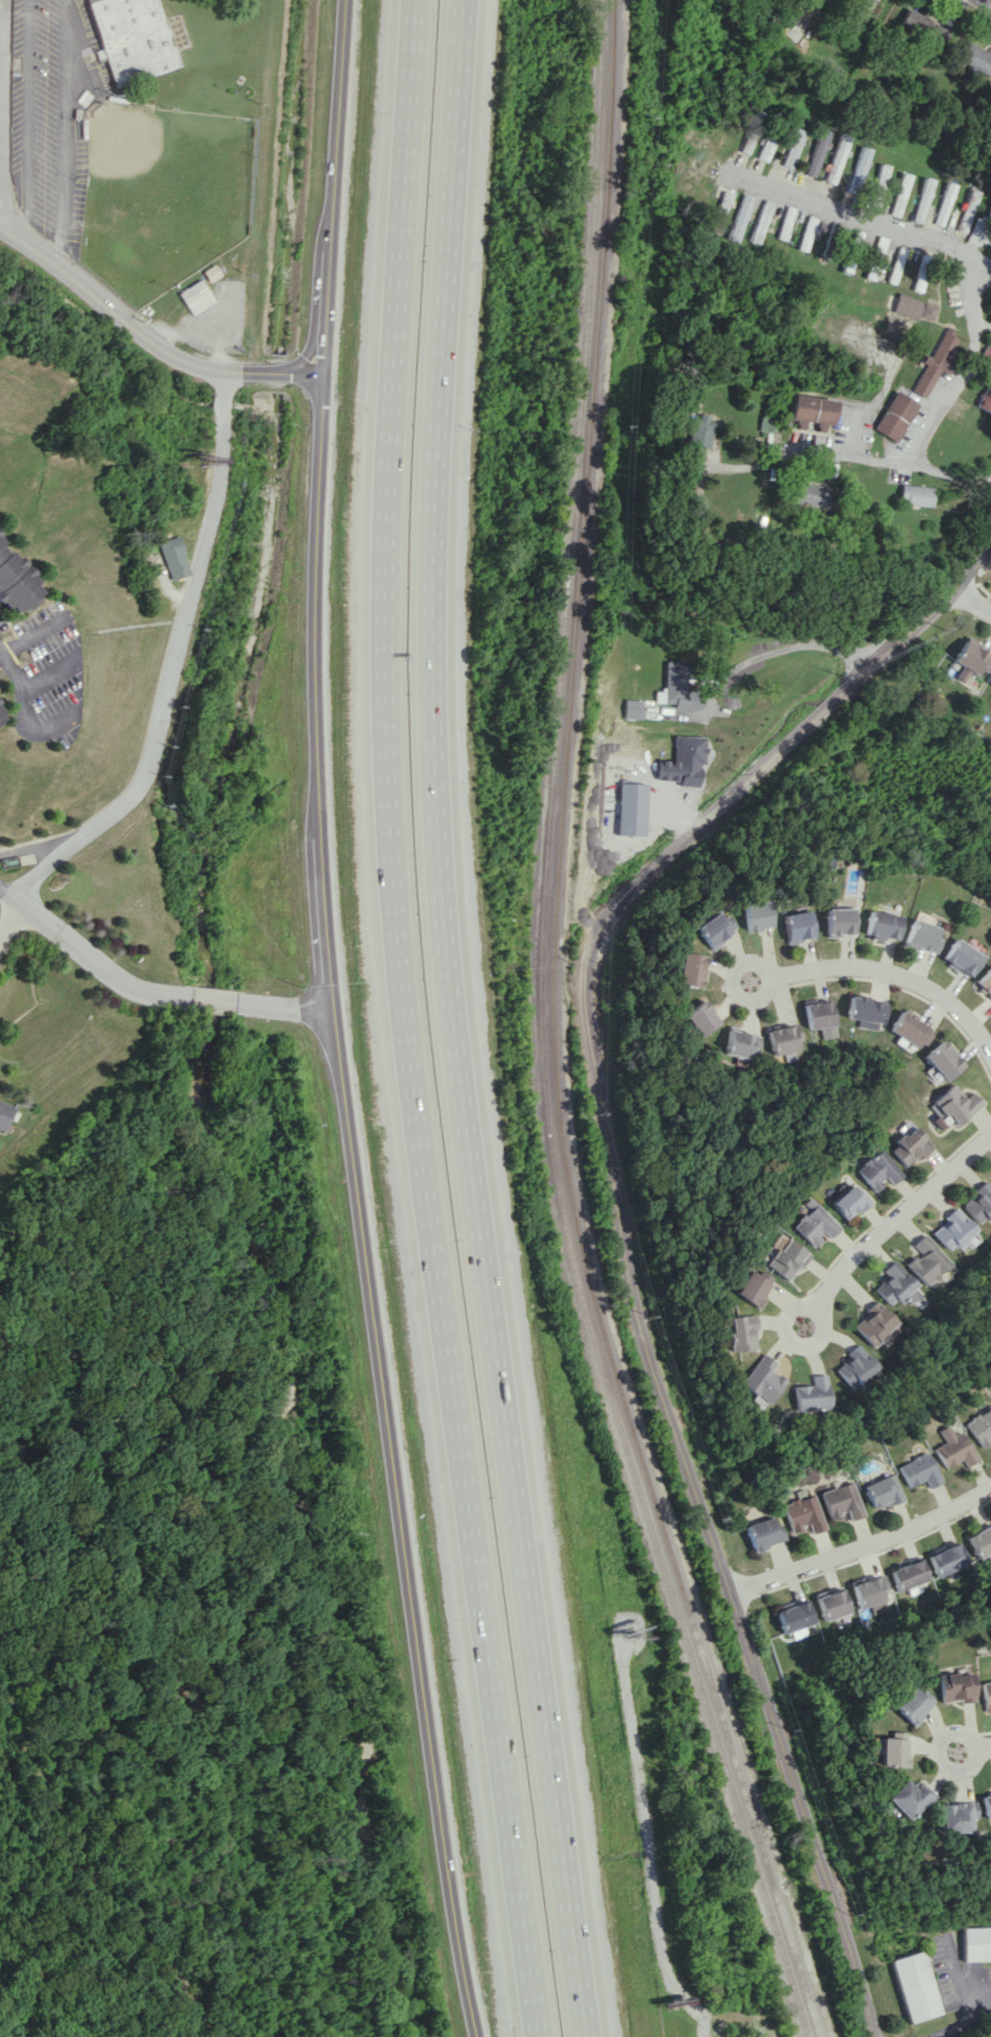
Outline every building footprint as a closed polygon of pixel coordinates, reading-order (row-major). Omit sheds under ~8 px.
[(113,86),(177,67),(157,0),(88,0),(113,86)] [(952,33),(934,24),(924,43),(941,52),(952,33)] [(990,78),(990,55),(967,42),(957,60),(990,78)] [(756,127),(746,124),(737,151),(747,154),(756,127)] [(757,158),(769,161),(776,127),(764,124),(757,158)] [(828,128),(818,125),(805,175),(815,177),(828,128)] [(781,166),(791,169),(804,131),(793,127),(781,166)] [(824,181),(833,184),(849,136),(839,133),(824,181)] [(870,149),(860,146),(848,191),(858,194),(870,149)] [(888,165),(878,163),(869,206),(879,208),(888,165)] [(891,215),(901,217),(909,174),(899,172),(891,215)] [(914,221),(924,223),(931,179),(921,177),(914,221)] [(933,224),(942,227),(955,185),(946,182),(933,224)] [(964,235),(978,191),(970,189),(956,232),(964,235)] [(736,243),(753,197),(743,193),(726,239),(736,243)] [(773,202),(764,199),(749,240),(757,244),(773,202)] [(775,238),(784,240),(795,208),(787,205),(775,238)] [(806,252),(817,218),(808,215),(797,249),(806,252)] [(879,264),(888,239),(879,235),(870,261),(879,264)] [(906,249),(898,246),(887,282),(895,284),(906,249)] [(191,315),(214,301),(200,279),(178,293),(191,315)] [(937,305),(895,293),(890,311),(917,319),(919,314),(934,319),(937,305)] [(910,390),(926,398),(939,369),(948,374),(955,358),(949,356),(960,333),(945,326),(931,357),(927,356),(910,390)] [(986,384),(975,405),(990,414),(990,387),(986,384)] [(899,442),(918,402),(893,391),(874,431),(899,442)] [(832,424),(836,400),(791,394),(788,417),(796,418),(794,428),(802,429),(803,420),(832,424)] [(712,417),(691,415),(688,446),(709,448),(712,417)] [(756,432),(769,435),(772,418),(759,416),(756,432)] [(829,485),(794,484),(793,504),(828,505),(829,485)] [(929,506),(931,487),(900,484),(898,503),(929,506)] [(156,543),(171,581),(190,573),(175,535),(156,543)] [(2,546),(0,543),(0,600),(17,613),(30,606),(41,592),(26,565),(2,546)] [(963,641),(953,661),(960,665),(954,678),(962,682),(967,672),(974,676),(978,667),(986,671),(990,660),(990,654),(963,641)] [(700,709),(701,693),(687,692),(688,662),(666,661),(664,691),(656,691),(656,702),(674,703),(674,708),(700,709)] [(642,719),(642,700),(624,699),(624,718),(642,719)] [(657,780),(679,780),(679,786),(699,786),(699,764),(705,764),(706,736),(673,736),(673,761),(657,760),(657,780)] [(617,835),(645,836),(646,783),(618,782),(617,835)] [(741,904),(744,930),(771,927),(769,901),(741,904)] [(855,908),(829,908),(828,937),(843,937),(843,933),(855,933),(855,908)] [(719,918),(714,911),(692,927),(707,948),(734,929),(724,914),(719,918)] [(814,938),(812,911),(785,914),(787,941),(814,938)] [(900,940),(903,915),(871,911),(868,936),(900,940)] [(938,937),(941,927),(914,919),(906,944),(939,953),(943,939),(938,937)] [(971,977),(985,956),(957,938),(943,959),(971,977)] [(702,955),(677,952),(674,985),(698,988),(702,955)] [(990,995),(990,969),(978,981),(990,995)] [(857,1027),(878,1030),(880,1016),(887,1017),(890,1002),(851,996),(848,1018),(858,1020),(857,1027)] [(693,1036),(715,1024),(702,999),(680,1011),(693,1036)] [(832,1000),(804,1004),(808,1029),(819,1027),(821,1039),(837,1036),(832,1000)] [(925,1049),(936,1030),(902,1009),(890,1030),(899,1036),(896,1042),(903,1046),(908,1038),(925,1049)] [(798,1023),(765,1030),(770,1056),(798,1050),(796,1041),(801,1040),(798,1023)] [(720,1054),(747,1060),(749,1049),(756,1051),(759,1036),(725,1028),(720,1054)] [(925,1057),(948,1081),(965,1064),(943,1041),(925,1057)] [(976,1092),(967,1098),(955,1084),(934,1101),(942,1112),(933,1120),(942,1130),(954,1120),(959,1126),(986,1104),(976,1092)] [(6,1131),(15,1106),(0,1100),(0,1129),(6,1131)] [(890,1149),(908,1168),(934,1145),(916,1125),(890,1149)] [(888,1179),(893,1184),(904,1174),(881,1148),(856,1170),(875,1191),(888,1179)] [(980,1225),(990,1214),(990,1187),(986,1182),(961,1204),(980,1225)] [(871,1201),(854,1183),(832,1203),(850,1221),(871,1201)] [(814,1246),(826,1232),(832,1238),(843,1226),(812,1197),(805,1204),(810,1209),(794,1227),(814,1246)] [(932,1232),(948,1252),(975,1229),(956,1207),(944,1217),(947,1220),(932,1232)] [(924,1285),(951,1263),(926,1233),(912,1245),(920,1253),(906,1264),(924,1285)] [(768,1266),(789,1280),(800,1265),(803,1267),(812,1254),(787,1237),(768,1266)] [(874,1289),(890,1307),(902,1296),(909,1302),(922,1291),(894,1261),(884,1271),(888,1276),(874,1289)] [(771,1282),(747,1270),(734,1295),(758,1307),(771,1282)] [(898,1328),(878,1300),(864,1309),(868,1314),(853,1325),(870,1348),(898,1328)] [(728,1351),(756,1350),(754,1315),(726,1316),(728,1351)] [(845,1386),(853,1380),(854,1382),(875,1368),(860,1346),(831,1366),(845,1386)] [(774,1363),(760,1352),(736,1384),(750,1396),(747,1401),(759,1410),(782,1379),(769,1369),(774,1363)] [(824,1374),(809,1375),(809,1385),(791,1386),(792,1409),(826,1408),(824,1374)] [(990,1438),(990,1406),(990,1405),(962,1424),(978,1447),(990,1438)] [(942,1468),(958,1460),(962,1467),(975,1460),(960,1430),(952,1434),(947,1425),(937,1430),(943,1442),(931,1448),(942,1468)] [(939,1481),(925,1451),(895,1466),(905,1487),(922,1479),(926,1488),(939,1481)] [(859,1486),(869,1511),(901,1498),(892,1473),(859,1486)] [(819,1491),(827,1518),(845,1513),(847,1520),(861,1516),(851,1482),(819,1491)] [(781,1504),(790,1531),(809,1525),(811,1533),(824,1529),(813,1494),(781,1504)] [(785,1540),(780,1523),(774,1525),(771,1516),(744,1525),(753,1551),(785,1540)] [(989,1523),(965,1536),(977,1559),(990,1551),(990,1526),(989,1523)] [(927,1553),(934,1575),(966,1566),(959,1543),(927,1553)] [(926,1582),(922,1559),(890,1566),(894,1589),(926,1582)] [(885,1600),(882,1592),(889,1589),(883,1572),(849,1583),(858,1608),(885,1600)] [(823,1621),(850,1613),(842,1586),(815,1594),(823,1621)] [(814,1623),(807,1600),(775,1610),(782,1633),(814,1623)] [(972,1671),(938,1676),(942,1702),(963,1699),(963,1703),(977,1701),(972,1671)] [(983,1682),(986,1710),(990,1709),(990,1681),(983,1682)] [(910,1726),(931,1707),(913,1687),(892,1706),(910,1726)] [(904,1738),(877,1737),(876,1766),(903,1767),(904,1738)] [(930,1795),(916,1780),(909,1787),(901,1779),(880,1798),(901,1821),(930,1795)] [(978,1796),(981,1818),(990,1817),(990,1795),(978,1796)] [(964,1832),(965,1818),(971,1818),(972,1803),(936,1802),(935,1831),(964,1832)] [(962,1927),(963,1961),(990,1960),(990,1927),(962,1927)] [(940,2014),(923,1950),(891,1959),(908,2023),(940,2014)]
